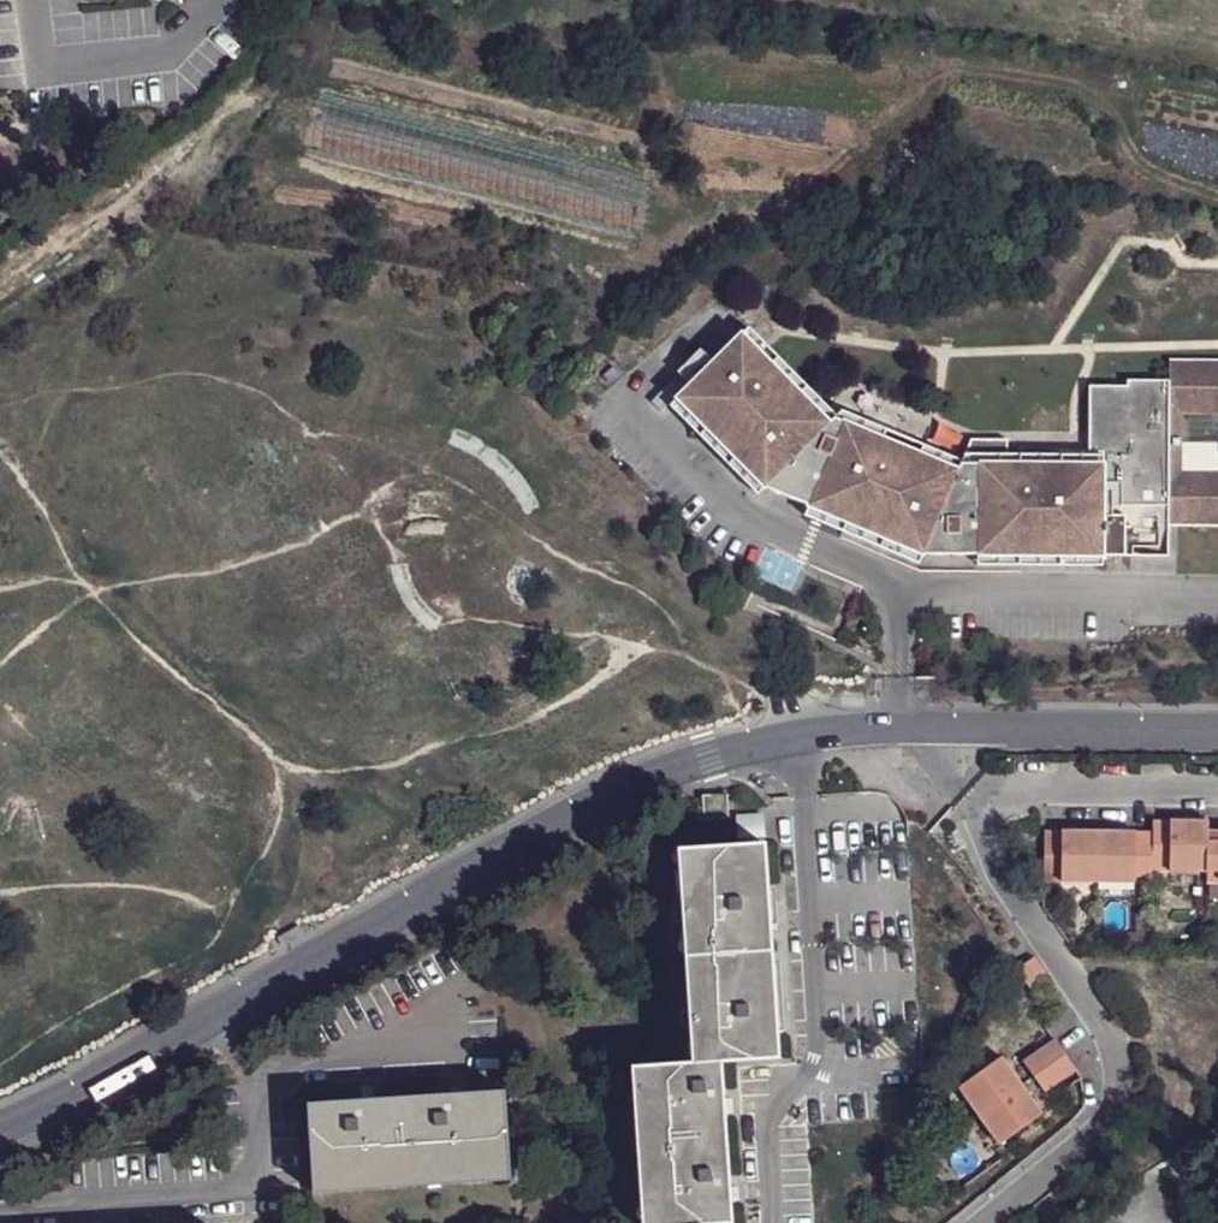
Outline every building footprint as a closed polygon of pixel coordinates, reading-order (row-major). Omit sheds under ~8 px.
[(674,396),(703,426),(768,364),(739,334),(674,396)] [(768,364),(703,426),(759,485),(919,555),(1168,557),(1167,526),(1217,526),(1217,364),(1177,364),(1177,382),(1135,382),(1135,387),(1097,388),(1096,452),(1067,452),(1067,465),(1014,465),(1014,440),(978,439),(970,461),(931,445),(920,473),(859,448),(865,430),(830,418),(825,423),(768,364)] [(1211,822),(1156,821),(1155,832),(1156,861),(1172,861),(1172,871),(1211,872),(1211,833),(1211,822)] [(1101,831),(1047,831),(1047,869),(1064,870),(1064,881),(1100,882),(1101,831)] [(1156,861),(1155,832),(1101,831),(1100,882),(1138,882),(1138,871),(1156,871),(1156,861)] [(729,1222),(733,1221),(725,1062),(784,1057),(768,843),(681,849),(693,1061),(634,1067),(647,1222),(720,1222),(729,1222)] [(1172,861),(1156,861),(1156,871),(1172,871),(1172,861)] [(1064,870),(1047,869),(1047,881),(1064,881),(1064,870)] [(1138,871),(1138,882),(1155,883),(1156,871),(1138,871)] [(1050,977),(1036,956),(1018,970),(1033,989),(1050,977)] [(1068,1054),(1057,1039),(1026,1062),(1036,1076),(1068,1054)] [(1048,1092),(1079,1069),(1068,1054),(1036,1076),(1048,1092)] [(981,1115),(1024,1085),(1004,1056),(961,1086),(981,1115)] [(1002,1143),(1045,1113),(1024,1085),(981,1115),(1002,1143)] [(311,1103),(318,1194),(513,1179),(508,1092),(311,1103)]
